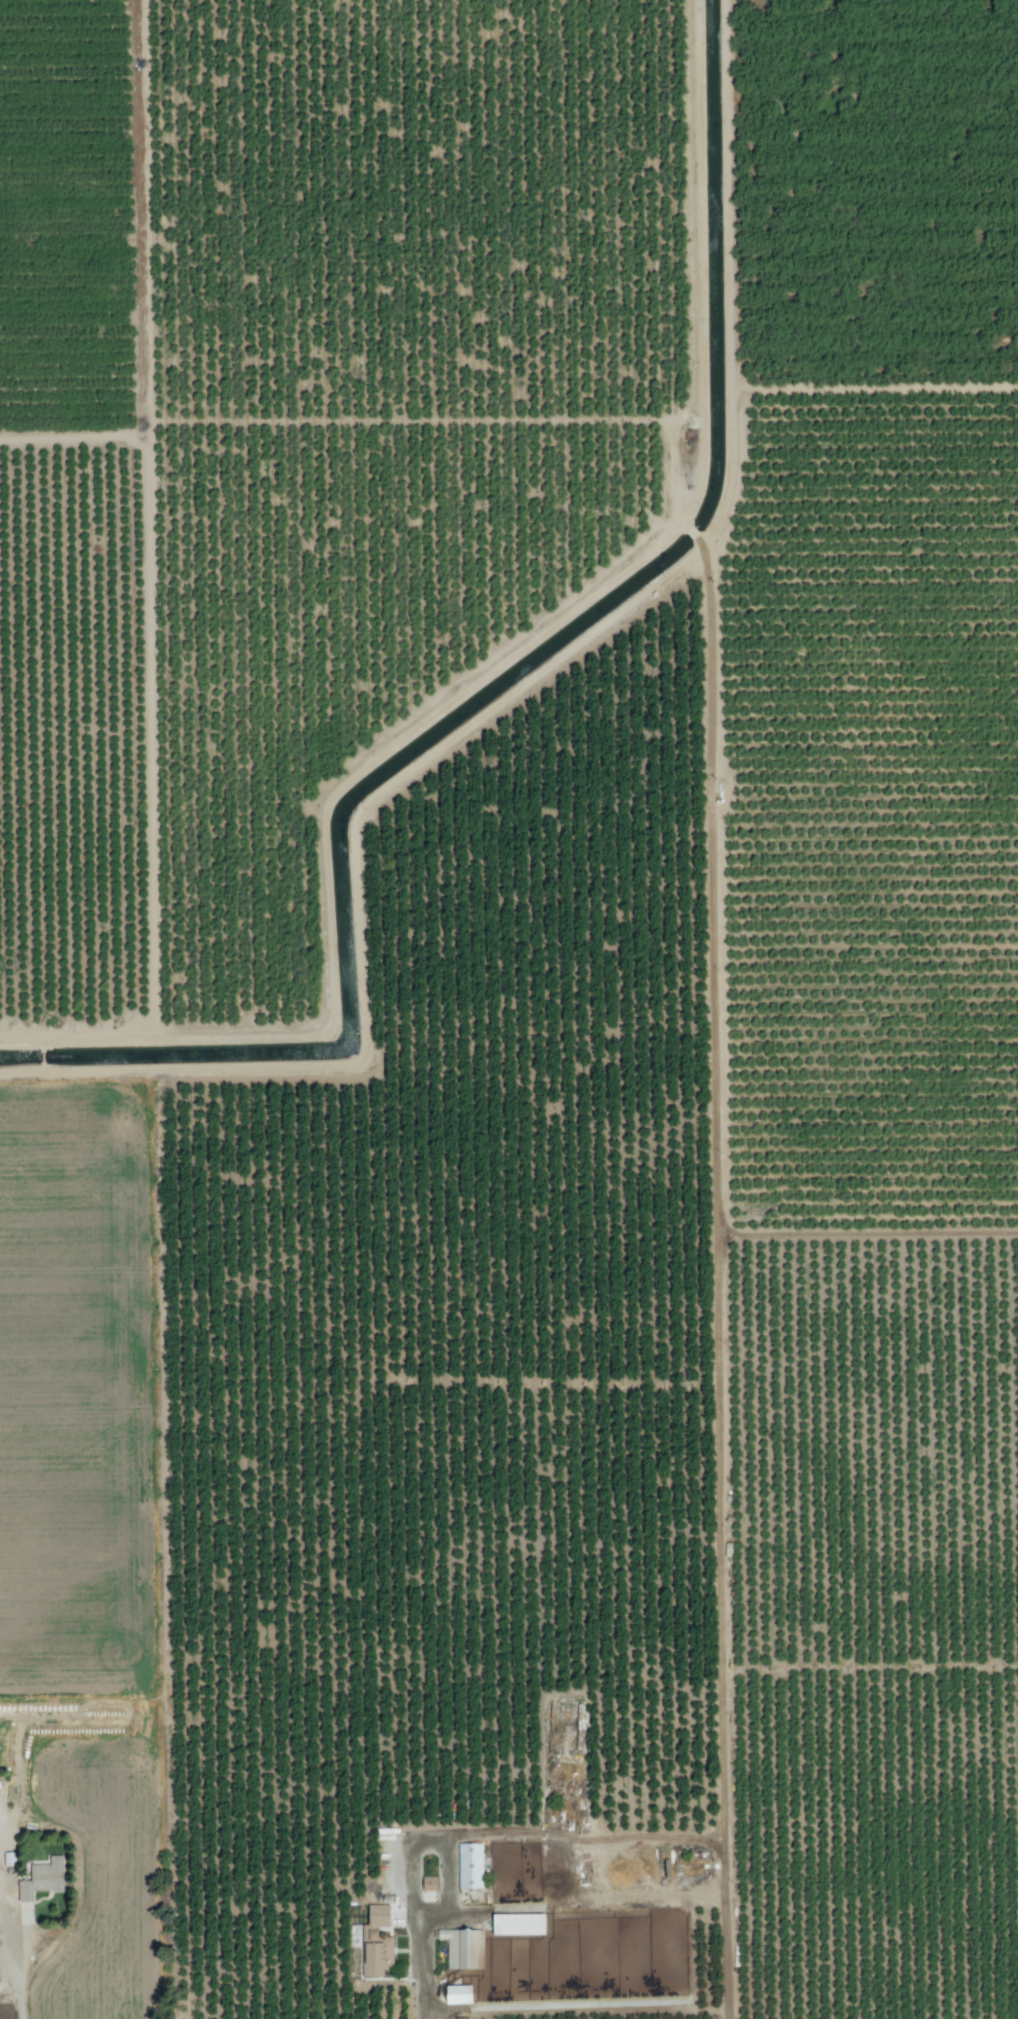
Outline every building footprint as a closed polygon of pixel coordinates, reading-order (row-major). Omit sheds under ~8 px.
[(459,1846),(459,1891),(483,1891),(483,1846),(459,1846)] [(64,1858),(50,1858),(50,1867),(32,1867),(32,1883),(19,1883),(19,1904),(34,1903),(34,1893),(64,1892),(64,1858)] [(448,1971),(483,1971),(483,1932),(439,1932),(439,1942),(448,1942),(448,1971)] [(366,1967),(391,1967),(391,1944),(379,1944),(379,1933),(366,1933),(366,1967)]
